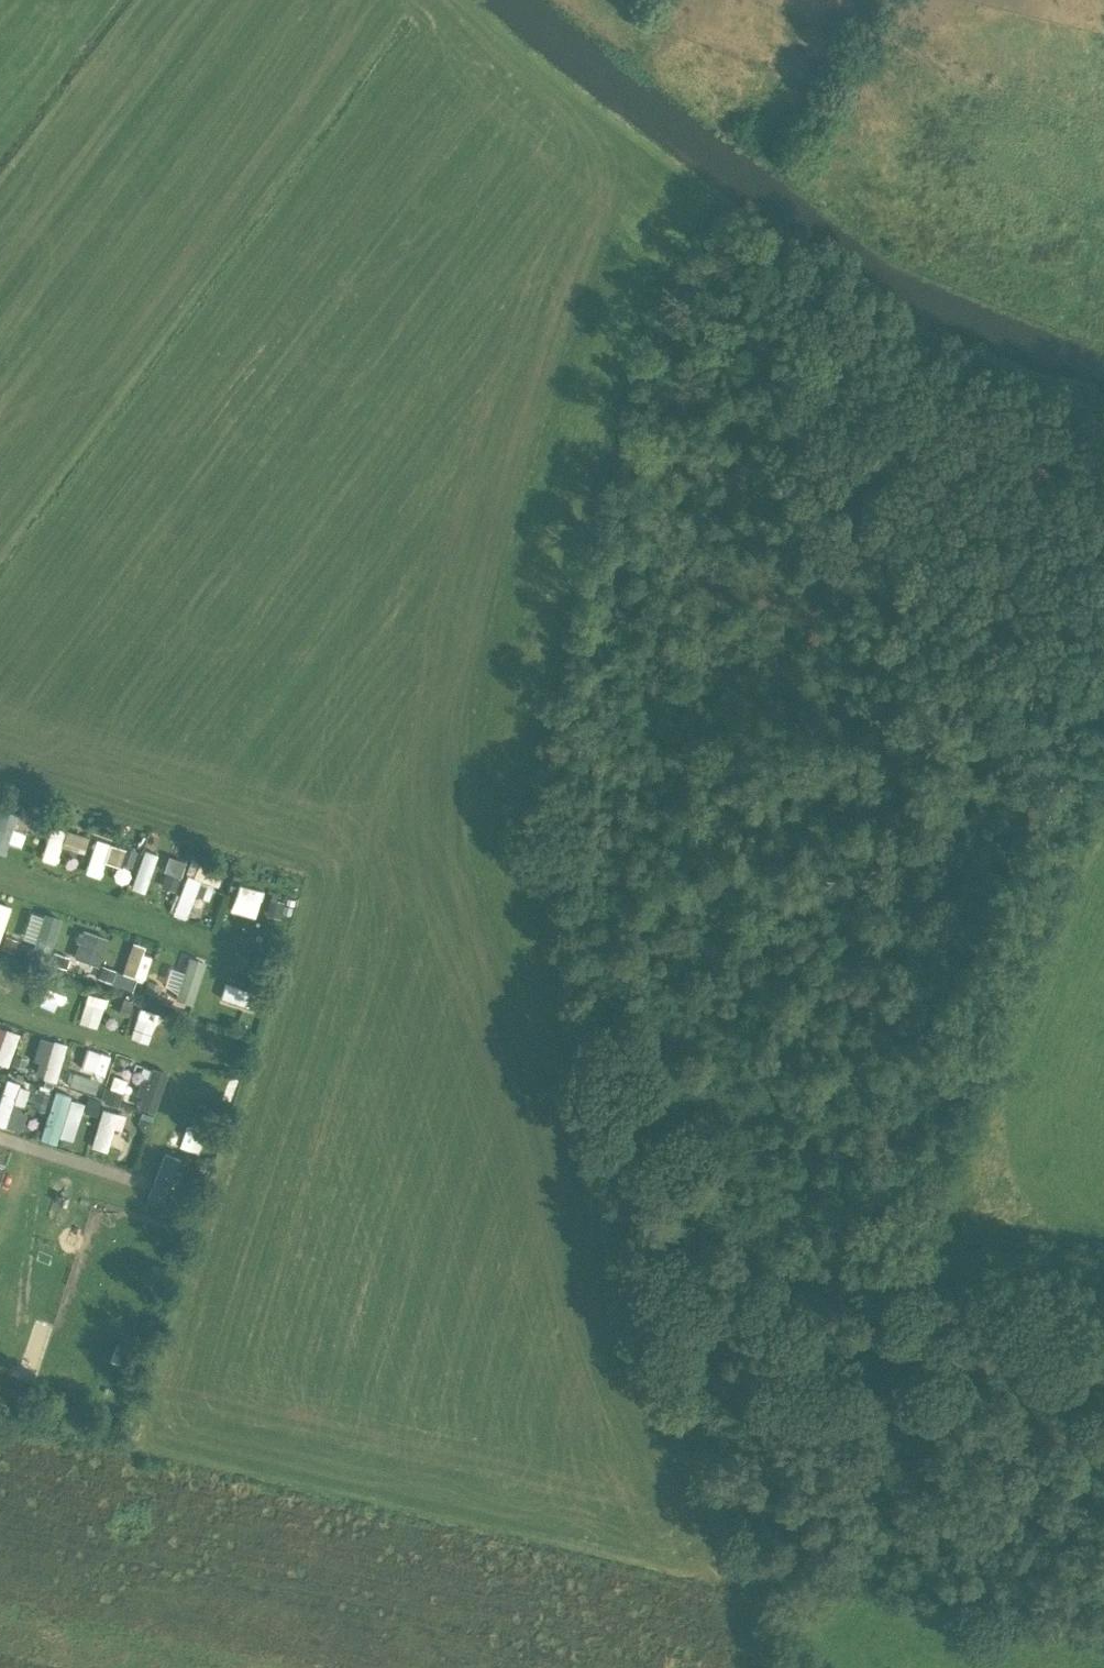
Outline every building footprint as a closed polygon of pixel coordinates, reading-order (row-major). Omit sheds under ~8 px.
[(0,813),(0,851),(4,853),(18,813),(2,807),(0,813)] [(31,818),(29,826),(40,830),(42,822),(31,818)] [(53,824),(42,857),(56,862),(67,828),(53,824)] [(82,833),(77,850),(84,852),(89,835),(82,833)] [(98,838),(86,871),(100,876),(111,842),(98,838)] [(125,847),(120,861),(132,865),(137,851),(125,847)] [(146,848),(133,885),(145,890),(158,852),(146,848)] [(191,859),(185,874),(186,875),(193,877),(199,862),(191,859)] [(166,873),(162,885),(175,890),(179,877),(166,873)] [(186,875),(172,912),(185,916),(193,894),(199,879),(193,877),(186,875)] [(199,879),(193,894),(201,897),(207,883),(199,879)] [(270,899),(266,913),(280,917),(284,902),(270,899)] [(11,906),(0,902),(0,939),(11,906)] [(284,906),(282,914),(290,916),(292,908),(284,906)] [(45,912),(33,950),(49,955),(61,917),(45,912)] [(84,930),(75,957),(87,962),(97,935),(84,930)] [(6,937),(2,948),(14,952),(18,942),(6,937)] [(55,952),(52,963),(66,967),(69,957),(55,952)] [(129,953),(122,973),(125,974),(135,977),(142,957),(129,953)] [(189,957),(175,999),(192,1004),(206,962),(189,957)] [(102,966),(98,976),(112,981),(116,971),(102,966)] [(148,981),(145,989),(159,994),(162,986),(148,981)] [(226,983),(221,997),(251,1008),(256,993),(226,983)] [(0,1045),(0,1063),(7,1065),(19,1032),(6,1028),(0,1045)] [(54,1040),(42,1077),(55,1081),(66,1043),(54,1040)] [(97,1047),(83,1090),(99,1095),(112,1052),(97,1047)] [(15,1056),(12,1064),(24,1067),(26,1060),(15,1056)] [(147,1081),(141,1079),(136,1094),(142,1096),(138,1107),(154,1112),(168,1072),(152,1067),(147,1081)] [(0,1100),(0,1125),(5,1126),(13,1102),(19,1086),(20,1083),(7,1079),(0,1100)] [(19,1086),(13,1102),(24,1106),(29,1089),(19,1086)] [(37,1088),(34,1099),(49,1103),(52,1092),(37,1088)] [(105,1088),(102,1097),(106,1098),(105,1102),(118,1106),(122,1093),(105,1088)] [(55,1093),(40,1139),(56,1144),(71,1098),(55,1093)] [(87,1098),(83,1112),(97,1117),(101,1102),(87,1098)] [(103,1109),(92,1146),(106,1150),(114,1127),(118,1113),(103,1109)] [(118,1113),(114,1127),(122,1129),(126,1114),(118,1112),(118,1113)] [(141,1112),(139,1118),(150,1121),(152,1115),(141,1112)] [(139,1118),(138,1124),(141,1130),(147,1132),(150,1121),(139,1118)] [(166,1152),(148,1199),(164,1205),(181,1158),(166,1152)] [(116,1344),(110,1361),(119,1364),(125,1347),(116,1344)]
